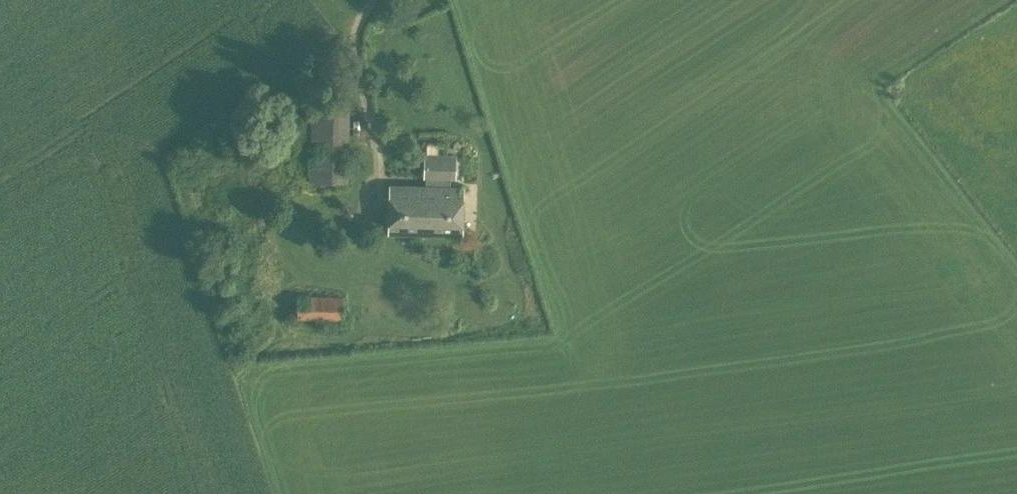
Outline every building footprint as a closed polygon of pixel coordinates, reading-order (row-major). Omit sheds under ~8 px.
[(350,102),(311,101),(309,180),(348,182),(350,102)] [(427,154),(426,174),(426,186),(391,184),(389,231),(461,233),(463,187),(449,186),(449,175),(456,175),(456,155),(427,154)] [(343,295),(297,294),(297,319),(343,320),(343,295)]
